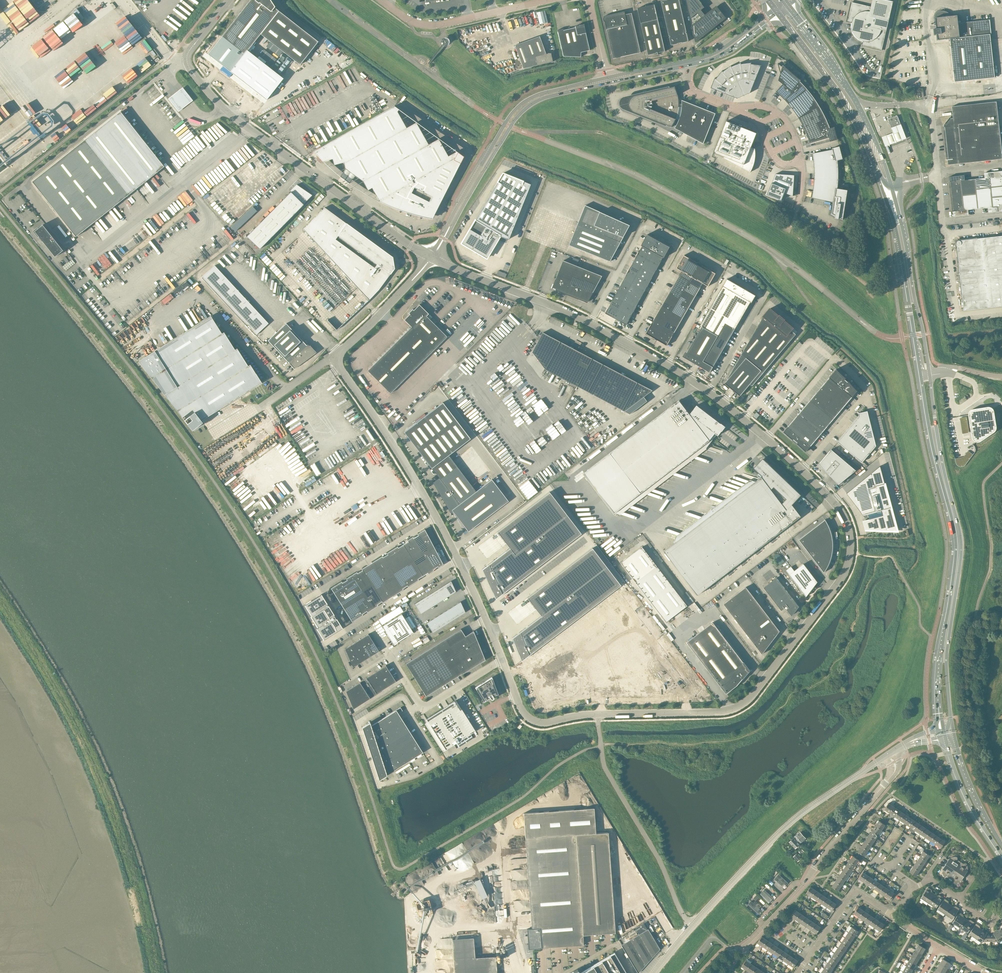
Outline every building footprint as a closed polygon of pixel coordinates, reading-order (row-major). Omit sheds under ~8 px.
[(207,54),(267,102),(284,80),(247,51),(261,34),(300,65),(318,42),(279,11),(274,8),(275,7),(270,0),(250,0),(222,37),(207,54)] [(671,44),(671,45),(672,45),(688,42),(688,41),(689,41),(689,40),(687,33),(686,33),(686,32),(687,32),(680,0),(666,0),(661,1),(669,36),(670,36),(670,37),(669,37),(671,44)] [(696,42),(702,38),(715,27),(716,28),(723,23),(722,22),(726,18),(717,6),(705,15),(701,10),(704,7),(698,0),(686,0),(696,42)] [(862,46),(882,50),(893,1),(887,0),(872,0),(871,7),(852,2),(847,22),(851,23),(851,28),(852,32),(855,37),(858,40),(863,42),(862,46)] [(658,53),(665,51),(655,4),(638,8),(648,55),(657,53),(657,55),(659,54),(658,53)] [(641,53),(632,13),(626,15),(625,11),(604,16),(604,17),(604,18),(604,19),(604,21),(605,21),(605,22),(614,59),(641,53)] [(950,38),(955,82),(995,77),(990,35),(991,34),(990,19),(958,23),(957,15),(951,16),(950,15),(950,14),(949,13),(948,12),(947,12),(946,11),(944,11),(943,11),(942,11),(941,11),(940,11),(939,11),(938,12),(937,13),(936,14),(936,15),(935,16),(935,18),(936,29),(935,29),(935,30),(935,31),(935,32),(935,33),(936,34),(937,34),(938,40),(950,38)] [(563,56),(581,57),(581,52),(589,50),(584,24),(575,26),(575,28),(563,30),(563,29),(557,30),(563,56)] [(515,45),(523,68),(552,61),(551,53),(550,53),(549,53),(548,53),(547,53),(547,54),(546,54),(539,36),(515,45)] [(440,42),(440,43),(441,45),(442,45),(444,46),(445,46),(446,45),(448,44),(448,43),(449,41),(448,40),(448,39),(446,38),(446,37),(444,37),(443,37),(441,38),(440,39),(440,41),(440,42)] [(715,78),(711,88),(737,98),(751,93),(750,92),(761,66),(761,65),(751,64),(751,63),(752,63),(751,63),(741,64),(741,63),(740,63),(732,67),(731,66),(731,65),(723,72),(722,71),(723,71),(722,70),(716,79),(715,78)] [(798,118),(819,105),(817,103),(814,97),(810,93),(807,88),(803,84),(800,81),(801,80),(783,65),(783,67),(781,65),(779,64),(778,63),(781,73),(778,80),(783,84),(776,92),(778,93),(782,97),(785,100),(788,104),(792,108),(795,112),(797,116),(798,118)] [(635,112),(644,116),(667,125),(672,127),(673,125),(674,124),(675,122),(678,123),(677,125),(676,126),(675,128),(684,133),(687,135),(704,144),(716,113),(695,105),(690,103),(682,100),(682,102),(682,105),(682,107),(679,107),(679,104),(679,100),(678,96),(678,93),(676,90),(675,86),(637,95),(637,96),(635,97),(633,98),(632,100),(631,101),(627,101),(628,101),(628,105),(627,104),(627,105),(631,105),(631,107),(632,109),(634,110),(636,111),(635,112)] [(193,100),(183,88),(176,93),(168,99),(178,112),(186,106),(193,100)] [(948,165),(1001,159),(1001,152),(996,101),(952,106),(953,118),(951,118),(951,116),(944,125),(944,128),(945,127),(945,131),(945,132),(946,135),(946,136),(946,139),(946,140),(947,143),(947,144),(947,147),(947,148),(948,152),(947,152),(947,157),(948,157),(947,157),(948,156),(948,157),(949,159),(947,159),(947,160),(948,160),(948,165)] [(819,105),(798,118),(799,118),(800,120),(802,125),(805,129),(807,134),(808,138),(810,143),(829,137),(829,140),(830,140),(830,141),(838,139),(837,138),(834,127),(830,128),(829,125),(826,119),(824,114),(821,108),(819,106),(819,105)] [(372,188),(379,201),(396,208),(414,214),(432,219),(443,196),(444,194),(443,194),(446,190),(447,188),(446,188),(449,184),(450,183),(449,182),(452,178),(453,177),(452,177),(455,172),(456,171),(455,171),(456,170),(463,157),(456,152),(448,156),(438,139),(428,144),(416,122),(406,128),(397,112),(398,110),(394,106),(314,151),(318,157),(319,156),(323,161),(332,159),(334,165),(343,162),(345,168),(363,181),(368,190),(372,188)] [(120,111),(32,181),(76,237),(164,166),(120,111)] [(888,119),(892,128),(901,125),(897,116),(888,119)] [(724,158),(750,172),(752,169),(753,167),(754,164),(756,161),(755,160),(755,157),(755,155),(755,152),(755,149),(751,147),(757,133),(727,121),(715,151),(725,156),(724,158)] [(901,125),(892,128),(893,131),(886,134),(882,136),(886,145),(890,143),(907,137),(902,125),(901,125)] [(813,189),(812,197),(834,201),(832,214),(835,215),(835,218),(839,219),(839,217),(843,219),(848,190),(837,188),(838,179),(838,170),(837,160),(843,159),(840,146),(832,148),(832,149),(812,153),(814,162),(814,171),(814,180),(813,189)] [(954,216),(969,215),(968,210),(988,207),(988,212),(1001,211),(1001,171),(984,173),(985,178),(965,180),(964,175),(949,177),(950,181),(949,182),(951,182),(951,184),(952,187),(951,187),(951,188),(952,188),(952,191),(952,192),(952,195),(953,197),(952,197),(952,198),(953,198),(953,201),(953,202),(953,205),(953,206),(954,206),(954,208),(954,209),(954,211),(953,211),(954,216)] [(502,173),(461,243),(486,258),(499,236),(508,240),(530,184),(502,173)] [(794,175),(775,174),(767,195),(782,200),(785,193),(793,196),(794,175)] [(311,195),(296,185),(291,191),(247,236),(259,249),(304,204),(303,204),(311,195)] [(321,194),(314,201),(317,204),(324,197),(321,194)] [(610,261),(628,230),(630,225),(624,222),(585,205),(579,222),(570,245),(610,261)] [(325,207),(303,229),(369,300),(379,290),(394,268),(392,257),(388,254),(325,207)] [(63,250),(43,224),(35,231),(39,237),(40,236),(43,241),(42,241),(55,257),(63,250)] [(664,243),(654,238),(647,234),(647,235),(641,245),(642,246),(653,251),(663,257),(664,258),(670,247),(664,243)] [(964,310),(1001,306),(1001,236),(976,239),(959,240),(958,241),(957,241),(957,242),(957,243),(961,281),(962,295),(964,310)] [(648,260),(653,251),(642,246),(640,249),(638,254),(648,260)] [(661,261),(663,257),(653,251),(648,260),(659,265),(661,261)] [(644,268),(648,260),(638,254),(635,258),(636,258),(633,262),(644,268)] [(677,268),(682,271),(692,277),(699,265),(697,264),(698,263),(684,255),(677,268)] [(71,260),(62,267),(66,271),(75,264),(71,260)] [(566,294),(567,294),(578,266),(563,260),(554,285),(553,285),(552,287),(552,288),(553,289),(553,288),(556,289),(556,290),(566,294)] [(656,270),(659,265),(648,260),(644,268),(654,274),(656,270)] [(639,276),(644,268),(633,262),(631,266),(629,271),(639,276)] [(708,286),(716,273),(702,265),(701,267),(699,265),(692,277),(703,283),(708,286)] [(578,266),(567,294),(587,302),(591,293),(593,294),(602,276),(578,266)] [(652,278),(654,274),(644,268),(639,276),(650,282),(652,278)] [(634,285),(639,276),(629,271),(626,275),(624,279),(634,285)] [(682,271),(679,275),(690,281),(692,277),(682,271)] [(679,275),(674,284),(685,290),(687,286),(690,281),(679,275)] [(647,287),(650,282),(639,276),(634,285),(645,291),(647,286),(647,287)] [(703,283),(692,277),(690,281),(700,287),(701,287),(703,283)] [(632,289),(634,285),(624,279),(622,283),(632,289)] [(700,326),(702,327),(718,336),(725,322),(735,328),(751,302),(752,302),(756,295),(727,279),(700,326)] [(687,286),(685,290),(695,296),(700,287),(690,281),(687,286)] [(630,293),(632,289),(622,283),(620,287),(630,293)] [(672,289),(682,295),(685,290),(674,284),(672,289)] [(643,295),(645,291),(634,285),(632,289),(643,295)] [(628,297),(630,293),(620,287),(617,292),(628,297)] [(640,299),(643,295),(632,289),(630,293),(640,299)] [(669,293),(680,299),(682,295),(672,289),(669,293)] [(682,295),(693,301),(695,296),(685,290),(682,295)] [(625,301),(628,297),(617,292),(615,296),(625,301)] [(638,303),(640,299),(630,293),(628,297),(638,303)] [(667,297),(677,304),(680,299),(669,293),(667,297)] [(625,301),(615,296),(615,295),(612,300),(610,304),(621,310),(625,301)] [(677,304),(674,308),(672,312),(683,319),(693,301),(682,295),(680,299),(677,304)] [(636,307),(638,303),(628,297),(625,301),(636,307)] [(664,302),(674,308),(677,304),(667,297),(664,302)] [(636,307),(625,301),(621,310),(631,316),(633,312),(636,307)] [(661,306),(672,312),(674,308),(664,302),(661,306)] [(411,327),(367,371),(390,393),(447,337),(446,336),(426,316),(428,314),(419,304),(413,310),(412,309),(411,310),(412,311),(410,312),(408,313),(410,314),(404,320),(411,327)] [(616,319),(621,310),(610,304),(608,308),(605,313),(616,319)] [(659,311),(669,317),(672,312),(661,306),(659,311)] [(796,334),(791,330),(793,328),(784,320),(784,319),(780,315),(779,316),(770,308),(764,316),(742,354),(728,379),(725,383),(740,396),(750,384),(752,386),(796,334)] [(629,320),(631,316),(621,310),(616,319),(627,325),(627,324),(629,320)] [(656,315),(667,321),(669,317),(659,311),(656,315)] [(669,317),(667,321),(677,328),(683,319),(672,312),(669,317)] [(654,320),(664,326),(667,321),(656,315),(654,320)] [(139,361),(190,427),(192,430),(203,422),(201,420),(262,383),(250,364),(248,366),(237,348),(235,350),(224,332),(222,333),(211,316),(146,357),(139,361)] [(651,324),(662,330),(664,326),(654,320),(651,324)] [(664,326),(675,332),(677,328),(667,321),(664,326)] [(725,322),(718,336),(728,342),(735,328),(725,322)] [(294,369),(305,361),(316,352),(309,345),(309,346),(308,344),(306,345),(286,323),(268,340),(294,369)] [(646,333),(656,340),(662,330),(651,324),(646,333)] [(440,325),(437,327),(446,336),(448,333),(440,325)] [(664,326),(662,330),(672,336),(675,332),(664,326)] [(683,356),(685,357),(700,366),(708,353),(713,344),(718,336),(702,327),(688,352),(686,351),(683,356)] [(662,330),(656,340),(667,346),(672,336),(662,330)] [(589,392),(603,365),(604,364),(603,364),(602,365),(592,360),(593,358),(592,360),(560,343),(561,341),(560,343),(547,336),(548,335),(543,332),(533,352),(546,369),(589,392)] [(718,336),(713,344),(723,350),(728,342),(718,336)] [(713,344),(708,353),(718,359),(723,350),(713,344)] [(708,353),(700,366),(710,372),(718,359),(708,353)] [(603,365),(589,392),(625,411),(653,390),(646,387),(646,388),(637,384),(638,382),(637,384),(603,365)] [(797,443),(806,452),(857,391),(849,381),(848,382),(845,379),(846,378),(836,369),(783,432),(793,440),(793,439),(797,443)] [(747,402),(753,394),(751,392),(745,400),(747,402)] [(697,405),(690,414),(679,400),(675,403),(608,454),(585,472),(615,513),(616,512),(620,514),(625,511),(626,507),(629,508),(630,503),(633,504),(635,500),(638,501),(639,497),(642,498),(643,493),(646,494),(648,490),(650,491),(652,487),(655,488),(656,484),(656,483),(659,484),(661,480),(663,481),(665,477),(668,478),(669,474),(672,475),(673,470),(676,471),(678,467),(681,468),(682,464),(685,465),(686,460),(689,461),(693,458),(695,454),(697,455),(699,451),(702,452),(703,448),(703,447),(702,446),(705,444),(710,440),(715,433),(718,435),(725,426),(697,405)] [(448,455),(470,438),(442,402),(404,432),(439,478),(434,483),(450,511),(452,510),(453,511),(468,531),(508,501),(492,479),(476,491),(448,455)] [(968,413),(968,414),(968,415),(968,416),(970,424),(972,437),(972,438),(973,439),(973,440),(974,441),(975,441),(976,442),(977,442),(978,442),(979,442),(980,441),(981,441),(983,440),(994,432),(995,431),(996,430),(996,429),(997,428),(997,427),(996,426),(996,422),(994,411),(994,410),(993,409),(993,408),(992,408),(991,407),(989,406),(988,406),(982,407),(979,408),(976,408),(975,408),(973,408),(973,409),(972,409),(971,409),(971,410),(970,410),(969,411),(969,412),(969,413),(968,413)] [(859,416),(837,441),(862,462),(876,446),(867,411),(858,413),(859,416)] [(831,449),(819,464),(839,484),(856,470),(831,449)] [(963,457),(955,458),(956,462),(956,463),(956,464),(957,465),(958,466),(959,466),(959,467),(960,467),(961,467),(962,467),(963,467),(963,466),(964,466),(965,466),(965,465),(967,463),(973,455),(973,454),(972,454),(968,451),(963,457)] [(664,551),(698,595),(801,516),(792,504),(801,495),(763,458),(762,459),(762,462),(758,466),(755,466),(754,468),(759,473),(755,481),(750,480),(748,484),(745,483),(744,488),(741,487),(737,490),(735,494),(733,493),(731,497),(728,496),(727,501),(724,500),(723,504),(720,503),(718,507),(716,506),(707,513),(705,517),(702,516),(701,520),(698,519),(697,524),(694,523),(692,527),(690,526),(688,530),(685,529),(684,533),(681,532),(680,537),(677,536),(675,540),(676,542),(664,551)] [(865,488),(847,493),(864,515),(868,514),(869,519),(863,521),(866,529),(876,530),(898,531),(880,466),(862,480),(865,488)] [(509,548),(482,569),(495,599),(581,533),(549,492),(497,532),(509,548)] [(799,539),(824,572),(826,569),(828,565),(830,561),(831,558),(832,554),(833,549),(833,545),(833,541),(832,537),(831,533),(830,529),(830,530),(827,526),(828,526),(827,526),(828,525),(825,519),(799,539)] [(382,556),(362,569),(363,570),(373,586),(382,601),(383,602),(403,589),(403,588),(407,585),(408,586),(419,580),(418,579),(428,573),(428,574),(434,570),(433,569),(438,566),(438,567),(443,564),(425,529),(417,534),(418,535),(413,538),(413,537),(407,540),(408,541),(398,547),(397,546),(387,553),(388,554),(383,557),(382,556)] [(621,563),(666,621),(687,605),(642,546),(621,563)] [(541,616),(512,638),(521,661),(550,639),(578,617),(616,588),(620,585),(592,548),(527,598),(541,616)] [(804,563),(789,574),(806,596),(817,582),(804,563)] [(334,586),(331,588),(333,592),(350,618),(351,620),(352,622),(363,615),(362,614),(367,611),(367,612),(378,605),(377,604),(382,601),(381,599),(373,586),(363,570),(358,573),(357,572),(354,573),(346,578),(347,580),(342,583),(342,581),(334,586)] [(787,609),(792,615),(799,606),(776,577),(764,587),(782,610),(784,608),(786,610),(787,609)] [(449,596),(456,591),(451,581),(443,586),(445,590),(449,596)] [(449,596),(445,590),(443,586),(438,589),(444,599),(449,596)] [(724,604),(762,654),(780,631),(746,587),(724,604)] [(616,588),(578,617),(630,686),(630,696),(668,696),(648,670),(667,655),(616,588)] [(439,601),(444,599),(438,589),(433,592),(439,601)] [(435,604),(439,601),(433,592),(429,595),(435,604)] [(321,594),(306,604),(313,615),(312,616),(319,627),(317,627),(325,639),(342,628),(321,594)] [(430,607),(435,604),(429,595),(424,598),(430,607)] [(425,610),(430,607),(424,598),(419,601),(425,610)] [(421,613),(425,610),(419,601),(414,604),(421,613)] [(460,615),(465,612),(460,601),(454,605),(460,615)] [(456,618),(460,615),(454,605),(450,608),(456,618)] [(451,621),(456,618),(450,608),(445,611),(451,621)] [(446,624),(451,621),(445,611),(440,614),(446,624)] [(385,632),(389,637),(393,643),(394,645),(398,642),(413,632),(401,614),(382,626),(386,631),(385,632)] [(442,626),(446,624),(440,614),(436,617),(442,626)] [(437,629),(442,626),(436,617),(431,620),(437,629)] [(578,617),(550,639),(594,696),(630,696),(630,686),(578,617)] [(432,632),(437,629),(431,620),(426,623),(432,632)] [(687,642),(726,694),(737,686),(743,679),(751,670),(744,661),(743,662),(713,622),(687,642)] [(455,633),(406,664),(426,696),(480,662),(483,660),(485,659),(477,640),(478,640),(473,631),(460,640),(455,633)] [(368,634),(345,650),(353,667),(379,651),(368,634)] [(386,665),(347,689),(355,707),(396,681),(386,665)] [(492,695),(498,693),(492,677),(475,688),(484,701),(487,699),(490,698),(490,699),(491,699),(492,699),(493,699),(493,698),(493,697),(492,695)] [(456,700),(426,719),(445,750),(475,731),(456,700)] [(400,707),(371,726),(370,722),(362,727),(363,731),(379,780),(423,752),(398,713),(403,710),(400,707)] [(884,809),(889,813),(894,806),(889,803),(884,809)] [(889,813),(895,816),(899,810),(894,806),(889,813)] [(523,813),(533,948),(583,945),(583,935),(615,933),(608,832),(595,833),(594,808),(523,813)] [(895,816),(900,820),(904,813),(899,810),(895,816)] [(900,820),(905,823),(909,817),(904,813),(900,820)] [(905,823),(910,827),(914,820),(909,817),(905,823)] [(875,826),(882,830),(885,825),(879,820),(875,826)] [(910,827),(915,830),(919,824),(914,820),(910,827)] [(915,830),(920,834),(925,827),(919,824),(915,830)] [(872,831),(878,835),(882,830),(875,826),(872,831)] [(920,834),(925,837),(930,831),(925,827),(920,834)] [(868,836),(875,840),(878,835),(872,831),(868,836)] [(925,837),(930,841),(935,834),(930,831),(925,837)] [(796,835),(801,841),(806,838),(800,832),(796,835)] [(930,841),(936,844),(940,838),(935,834),(930,841)] [(865,841),(871,845),(875,840),(868,836),(865,841)] [(789,842),(795,848),(799,844),(794,838),(789,842)] [(936,844),(941,848),(945,841),(940,838),(936,844)] [(861,846),(868,850),(871,845),(865,841),(861,846)] [(858,851),(864,856),(868,850),(861,846),(858,851)] [(920,856),(926,860),(930,855),(924,851),(920,856)] [(849,861),(856,865),(859,860),(853,855),(849,861)] [(916,861),(923,865),(926,860),(920,856),(916,861)] [(946,864),(955,870),(961,861),(958,859),(957,857),(955,857),(953,857),(951,857),(950,858),(947,859),(947,860),(948,861),(946,864)] [(846,866),(852,870),(856,865),(849,861),(846,866)] [(913,866),(919,871),(923,865),(916,861),(913,866)] [(961,861),(955,870),(964,876),(966,873),(966,874),(968,873),(968,870),(968,868),(967,866),(967,865),(966,863),(963,863),(961,861)] [(947,876),(949,878),(951,875),(955,870),(946,864),(944,866),(943,866),(942,866),(942,869),(942,870),(942,872),(942,874),(943,875),(944,877),(947,876)] [(842,871),(849,875),(852,870),(846,866),(842,871)] [(909,871),(916,876),(919,871),(913,866),(909,871)] [(953,883),(954,883),(956,883),(958,883),(959,882),(960,881),(963,881),(963,879),(962,878),(964,876),(955,870),(951,875),(949,878),(952,880),(953,883)] [(839,876),(845,880),(849,875),(842,871),(839,876)] [(859,878),(864,882),(868,875),(863,872),(859,878)] [(778,875),(773,879),(783,888),(788,883),(778,875)] [(864,882),(869,885),(873,879),(868,875),(864,882)] [(835,881),(842,885),(845,880),(839,876),(835,881)] [(869,885),(874,889),(879,882),(873,879),(869,885)] [(832,886),(838,891),(842,885),(835,881),(832,886)] [(874,889),(879,892),(884,886),(879,882),(874,889)] [(879,892),(884,896),(889,889),(884,886),(879,892)] [(806,893),(811,897),(816,890),(810,887),(806,893)] [(921,898),(928,903),(931,899),(934,894),(932,892),(931,891),(932,890),(928,887),(927,889),(924,893),(921,898)] [(884,896),(890,899),(894,893),(889,889),(884,896)] [(760,895),(769,904),(774,899),(764,890),(760,895)] [(811,897),(816,900),(821,894),(816,890),(811,897)] [(816,900),(822,903),(826,897),(821,894),(816,900)] [(928,903),(936,908),(939,903),(942,899),(943,897),(939,894),(938,895),(937,896),(934,894),(931,899),(928,903)] [(822,903),(827,907),(831,900),(826,897),(822,903)] [(937,909),(945,914),(948,910),(951,905),(948,903),(948,902),(949,901),(945,898),(944,900),(940,905),(937,909)] [(749,905),(759,914),(764,908),(754,899),(749,905)] [(827,907),(832,910),(836,904),(831,900),(827,907)] [(945,914),(952,919),(955,915),(958,910),(960,908),(956,906),(955,907),(954,907),(951,905),(948,910),(945,914)] [(854,913),(859,917),(863,910),(858,907),(854,913)] [(791,916),(796,920),(800,913),(795,910),(791,916)] [(859,917),(864,920),(868,914),(863,910),(859,917)] [(952,923),(960,928),(963,923),(966,919),(963,917),(963,916),(964,915),(960,912),(958,914),(955,918),(952,923)] [(796,920),(801,923),(805,917),(800,913),(796,920)] [(864,920),(869,924),(874,917),(868,914),(864,920)] [(801,923),(806,926),(810,920),(805,917),(801,923)] [(869,924),(874,927),(879,921),(874,917),(869,924)] [(960,928),(967,933),(970,928),(973,924),(974,922),(970,919),(970,920),(969,920),(966,919),(963,923),(960,928)] [(806,926),(811,930),(815,923),(810,920),(806,926)] [(874,927),(880,931),(884,924),(879,921),(874,927)] [(811,930),(816,933),(821,927),(815,923),(811,930)] [(979,934),(982,930),(980,928),(980,927),(980,926),(976,923),(975,925),(972,929),(969,934),(976,939),(979,934)] [(848,932),(855,936),(858,931),(852,927),(848,932)] [(622,945),(638,972),(659,949),(647,930),(622,945)] [(984,941),(990,941),(990,934),(987,934),(987,933),(982,930),(979,934),(976,939),(981,942),(982,940),(984,941)] [(999,942),(1001,940),(1001,936),(1001,935),(998,930),(993,933),(994,934),(990,934),(990,941),(996,941),(998,940),(999,942)] [(845,937),(851,941),(855,936),(848,932),(845,937)] [(757,943),(763,946),(767,940),(762,936),(757,943)] [(454,972),(497,972),(496,955),(475,957),(474,937),(454,938),(454,937),(451,938),(454,972)] [(841,942),(848,946),(851,941),(845,937),(841,942)] [(763,946),(768,950),(772,943),(767,940),(763,946)] [(838,947),(844,952),(848,946),(841,942),(838,947)] [(768,950),(773,953),(777,947),(772,943),(768,950)] [(916,950),(922,953),(925,948),(919,944),(916,950)] [(773,953),(778,957),(782,950),(777,947),(773,953)] [(834,952),(841,957),(844,952),(838,947),(834,952)] [(778,957),(783,960),(788,954),(782,950),(778,957)] [(912,955),(919,959),(922,953),(916,950),(912,955)] [(614,952),(580,972),(626,972),(614,952)] [(831,957),(837,962),(841,957),(834,952),(831,957)] [(783,960),(788,964),(793,957),(788,954),(783,960)] [(909,960),(916,964),(919,959),(912,955),(909,960)] [(788,964),(794,967),(798,961),(793,957),(788,964)] [(828,963),(834,967),(837,962),(831,957),(828,963)] [(940,964),(947,968),(950,963),(943,958),(940,964)] [(741,966),(747,970),(751,964),(746,960),(741,966)] [(906,966),(913,969),(916,964),(909,960),(906,966)] [(824,968),(830,972),(834,967),(828,963),(824,968)] [(751,972),(752,972),(756,967),(751,964),(747,970),(751,972)] [(944,972),(947,968),(940,964),(936,969),(944,972)]
